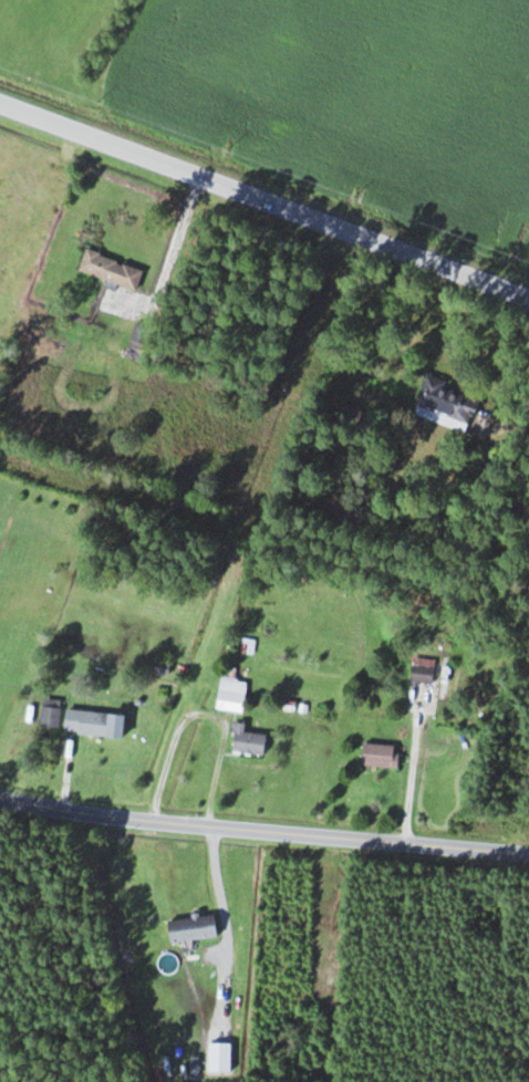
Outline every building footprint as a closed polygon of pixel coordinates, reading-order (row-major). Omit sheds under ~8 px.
[(138,290),(144,268),(84,251),(78,273),(138,290)] [(144,356),(140,347),(127,352),(132,362),(144,356)] [(447,381),(427,373),(416,403),(422,406),(420,411),(468,429),(480,396),(447,384),(447,381)] [(362,411),(346,403),(338,419),(355,426),(362,411)] [(436,660),(413,657),(411,681),(433,684),(436,660)] [(216,708),(243,713),(248,680),(221,676),(216,708)] [(124,714),(61,707),(62,700),(43,698),(39,728),(122,737),(124,714)] [(246,722),(235,722),(232,751),(263,754),(265,733),(245,732),(246,722)] [(393,740),(361,749),(367,769),(399,760),(393,740)] [(166,919),(169,941),(217,935),(215,913),(166,919)]
